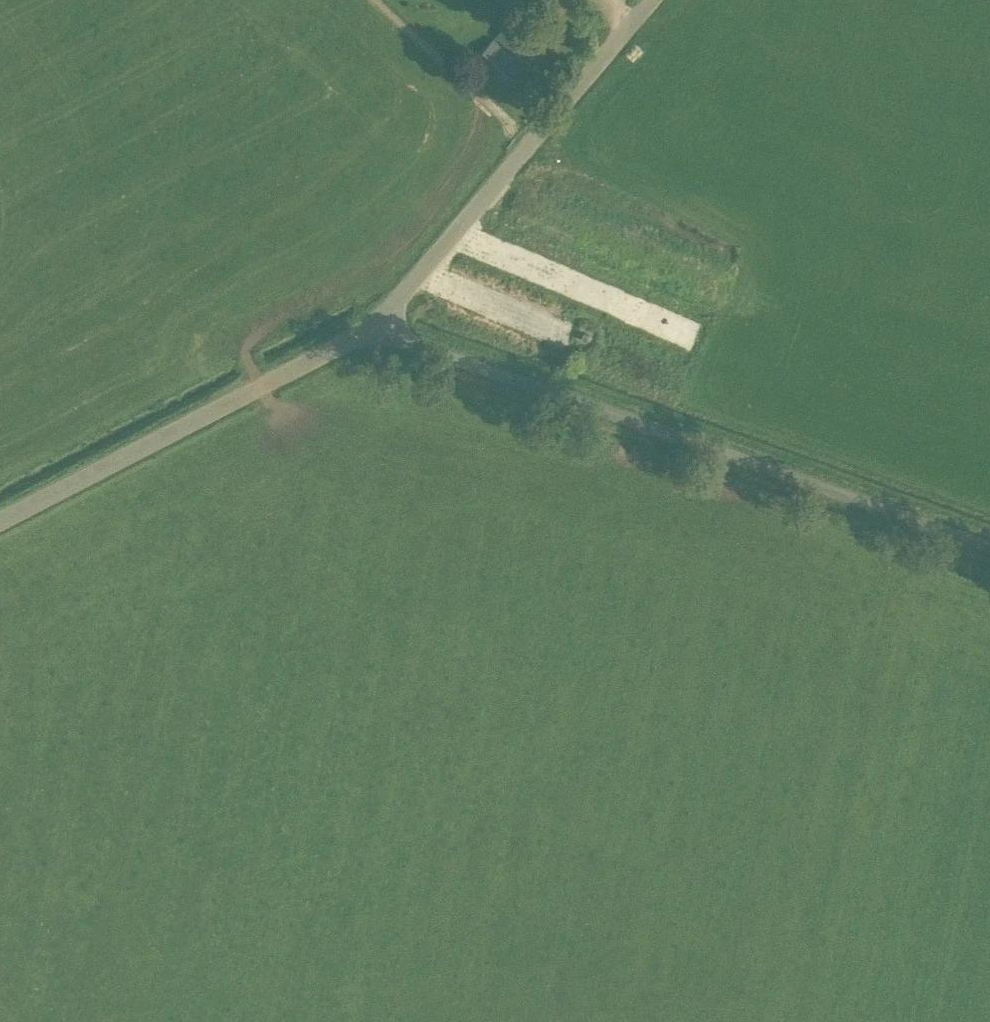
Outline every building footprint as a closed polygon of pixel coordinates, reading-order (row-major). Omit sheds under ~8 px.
[(494,35),(522,60),(537,43),(509,18),(494,35)] [(504,80),(519,63),(491,39),(477,56),(504,80)] [(584,331),(579,329),(576,337),(582,339),(584,331)]
